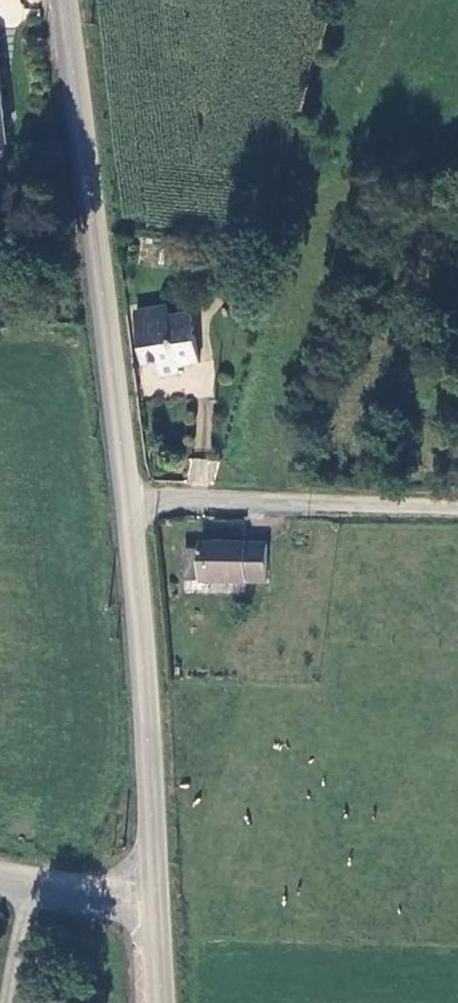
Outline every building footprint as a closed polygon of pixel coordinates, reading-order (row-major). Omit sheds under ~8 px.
[(18,25),(20,0),(0,0),(0,23),(18,25)] [(0,61),(0,146),(10,144),(0,61)] [(168,307),(138,314),(146,365),(159,362),(162,378),(183,373),(183,367),(199,365),(191,317),(171,320),(168,307)] [(265,580),(263,549),(246,549),(247,543),(202,542),(202,548),(186,549),(186,581),(209,578),(209,582),(245,584),(246,579),(253,580),(265,580)] [(209,592),(209,582),(209,578),(186,581),(186,591),(209,592)]
